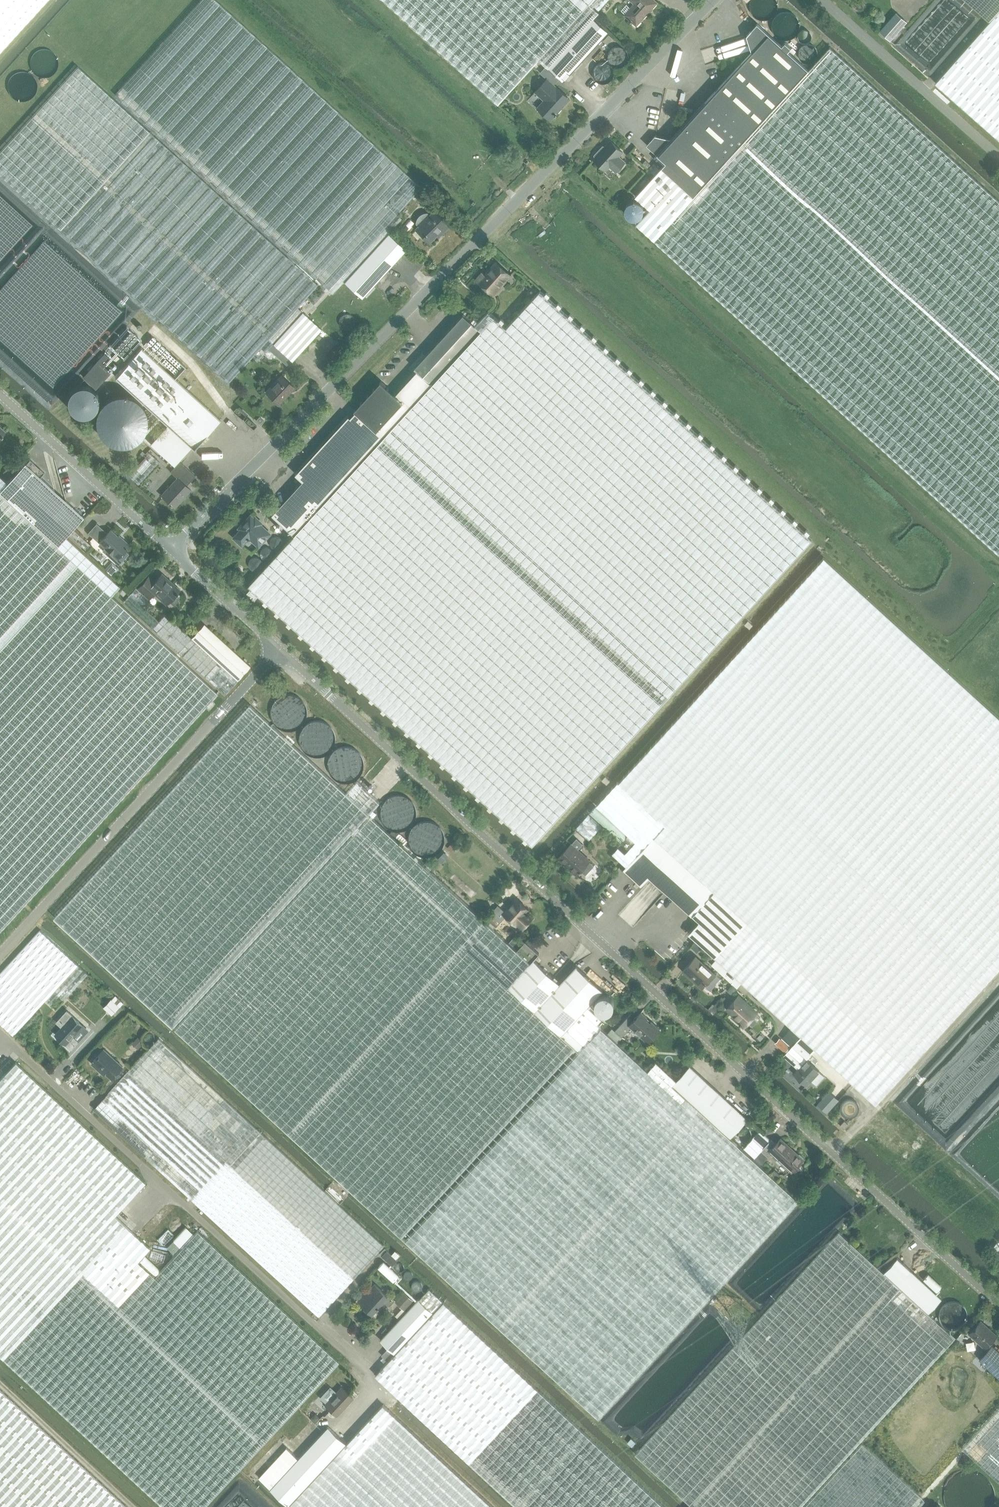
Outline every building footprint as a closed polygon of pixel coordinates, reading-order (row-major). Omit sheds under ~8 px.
[(46,0),(0,0),(0,50),(46,0)] [(327,288),(332,293),(343,281),(387,233),(401,218),(395,214),(420,187),(340,114),(265,45),(215,0),(200,0),(159,45),(114,94),(232,201),(327,288)] [(560,78),(549,69),(593,21),(592,20),(599,12),(592,6),(593,5),(598,10),(607,0),(385,0),(498,102),(538,59),(546,66),(540,72),(547,79),(553,85),(560,78)] [(634,3),(630,7),(626,4),(620,10),(624,13),(623,14),(625,16),(629,19),(628,20),(630,22),(631,20),(635,25),(656,2),(654,0),(631,0),(634,3)] [(983,16),(989,21),(998,10),(998,0),(965,0),(983,16)] [(935,82),(998,138),(998,10),(989,21),(935,82)] [(891,24),(882,35),(892,44),(892,43),(893,42),(908,24),(898,16),(891,24)] [(560,78),(563,81),(607,33),(593,21),(549,69),(560,78)] [(650,209),(636,224),(654,240),(809,70),(788,51),(791,47),(785,42),(782,45),(757,23),(747,35),(751,51),(671,139),(655,135),(647,145),(666,162),(650,180),(649,181),(643,188),(635,196),(650,209)] [(809,70),(654,240),(998,553),(998,203),(829,48),(809,70)] [(0,150),(0,174),(155,315),(228,382),(252,355),(257,360),(268,348),(303,312),(297,306),(317,284),(236,211),(77,65),(0,150)] [(547,79),(535,91),(544,100),(537,108),(550,120),(555,115),(556,116),(557,114),(556,113),(560,109),(559,107),(567,98),(553,85),(547,79)] [(595,157),(594,159),(606,170),(610,165),(616,171),(625,162),(619,156),(623,151),(611,140),(600,152),(598,151),(594,155),(595,157)] [(647,177),(639,185),(643,188),(649,181),(650,180),(647,177)] [(429,214),(426,212),(424,212),(421,213),(419,214),(417,217),(416,219),(415,221),(415,223),(418,226),(415,229),(427,241),(439,228),(441,230),(447,223),(433,210),(429,214)] [(404,250),(387,233),(343,281),(360,297),(404,250)] [(491,295),(508,276),(494,263),(483,275),(481,273),(475,280),(491,295)] [(291,539),(250,584),(293,624),(340,666),(484,799),(532,845),(619,748),(668,693),(810,538),(779,510),(729,464),(539,291),(507,326),(495,315),(490,310),(476,326),(482,331),(433,384),(291,539)] [(466,312),(474,319),(480,312),(471,305),(466,312)] [(287,366),(292,360),(321,328),(303,312),(268,348),(287,366)] [(463,314),(414,368),(433,384),(482,331),(476,326),(463,314)] [(127,328),(111,345),(123,356),(139,338),(127,328)] [(194,447),(220,419),(141,346),(114,375),(194,447)] [(104,353),(83,376),(95,388),(117,364),(104,353)] [(427,379),(417,371),(397,393),(382,379),(355,409),(357,410),(351,417),(349,415),(296,474),(303,481),(269,518),(289,537),(300,524),(385,434),(417,399),(412,394),(427,379)] [(293,385),(281,374),(266,391),(279,403),(287,394),(286,393),(293,385)] [(159,461),(150,452),(128,475),(138,484),(159,461)] [(56,545),(64,536),(83,515),(41,476),(45,472),(30,458),(26,463),(23,460),(13,471),(7,477),(4,480),(0,476),(0,494),(56,545)] [(191,488),(187,484),(195,475),(179,461),(171,470),(178,476),(162,494),(174,506),(191,488)] [(13,471),(8,467),(2,473),(7,477),(13,471)] [(21,907),(26,901),(217,692),(111,595),(119,586),(64,536),(56,545),(0,494),(0,930),(21,907)] [(258,545),(270,532),(251,514),(239,527),(240,528),(234,536),(242,544),(249,536),(258,545)] [(118,557),(121,560),(123,560),(125,559),(127,557),(128,555),(128,553),(125,550),(130,544),(119,534),(117,536),(110,529),(107,533),(95,523),(88,532),(93,537),(99,542),(117,558),(118,557)] [(73,529),(69,534),(87,550),(91,545),(73,529)] [(597,806),(627,835),(621,842),(628,849),(624,853),(618,847),(612,853),(626,866),(654,836),(746,921),(713,957),(716,959),(717,960),(742,982),(742,983),(749,989),(751,991),(791,1027),(800,1035),(801,1036),(815,1049),(875,1103),(936,1036),(983,984),(998,967),(998,717),(823,557),(683,711),(635,763),(597,806)] [(178,594),(175,592),(178,588),(171,581),(170,583),(159,573),(153,580),(147,574),(136,586),(147,597),(153,590),(156,594),(158,592),(167,601),(168,599),(173,603),(174,602),(177,598),(178,594)] [(141,603),(147,597),(136,586),(122,602),(224,694),(251,665),(203,622),(190,636),(164,612),(158,619),(141,603)] [(173,1026),(317,869),(379,802),(357,781),(346,792),(250,704),(54,917),(173,1026)] [(419,812),(418,809),(417,805),(416,802),(414,800),(411,797),(409,796),(406,795),(403,794),(399,795),(396,795),(393,797),(390,799),(387,802),(386,804),(385,807),(384,810),(384,814),(385,817),(387,820),(389,823),(391,825),(394,827),(398,828),(401,829),(405,828),(408,827),(411,826),(413,824),(416,821),(417,818),(418,815),(419,812)] [(601,826),(588,814),(575,829),(588,841),(601,826)] [(516,950),(483,919),(404,845),(408,840),(397,831),(393,827),(391,829),(389,832),(371,815),(176,1027),(288,1132),(340,1179),(402,1235),(578,1045),(512,984),(529,962),(516,950)] [(445,840),(445,836),(443,832),(441,829),(440,827),(437,825),(434,824),(431,823),(428,822),(425,823),(422,824),(418,825),(415,828),(413,830),(412,833),(411,836),(411,840),(411,843),(412,846),(413,849),(415,852),(418,854),(421,855),(423,856),(427,857),(430,857),(434,856),(437,854),(439,852),(442,849),(443,847),(445,843),(445,840)] [(649,877),(691,916),(691,915),(698,922),(687,933),(696,941),(702,946),(713,957),(746,921),(654,836),(626,866),(623,870),(640,885),(649,877)] [(568,868),(576,875),(579,872),(580,872),(581,871),(585,875),(593,865),(588,861),(589,860),(577,849),(582,844),(576,838),(571,844),(570,844),(558,857),(569,867),(568,868)] [(495,926),(505,916),(515,925),(516,924),(522,929),(532,919),(529,917),(530,916),(528,914),(528,915),(525,912),(527,909),(517,899),(504,912),(500,908),(489,920),(495,926)] [(0,991),(0,1022),(13,1034),(54,990),(59,995),(64,999),(88,973),(41,929),(0,973),(0,990),(1,990),(0,991)] [(596,1023),(601,1019),(587,1006),(603,988),(571,959),(555,977),(534,958),(539,952),(525,940),(516,950),(529,962),(512,984),(578,1045),(582,1049),(583,1050),(601,1028),(596,1023)] [(696,941),(691,946),(697,952),(702,946),(696,941)] [(714,974),(695,957),(684,969),(695,979),(693,981),(701,988),(714,974)] [(717,960),(713,965),(733,984),(737,988),(742,982),(717,960)] [(737,988),(733,984),(729,988),(733,992),(737,988)] [(619,1001),(619,999),(618,997),(616,993),(613,991),(611,991),(609,990),(607,991),(604,991),(603,992),(601,994),(600,995),(599,997),(598,1001),(599,1004),(601,1008),(602,1009),(604,1010),(608,1011),(612,1011),(614,1010),(615,1009),(617,1007),(618,1006),(619,1004),(619,1001)] [(55,991),(47,999),(52,1004),(59,995),(55,991)] [(124,1003),(116,995),(112,999),(111,999),(103,1007),(113,1015),(124,1003)] [(756,1013),(738,995),(726,1008),(737,1019),(735,1020),(743,1027),(756,1013)] [(714,1005),(711,1009),(714,1012),(724,1001),(720,998),(719,998),(718,998),(717,1000),(717,1002),(714,1005)] [(73,1036),(83,1024),(67,1010),(57,1021),(62,1026),(55,1034),(71,1048),(78,1041),(73,1036)] [(622,1037),(631,1027),(647,1042),(659,1030),(641,1012),(633,1021),(628,1016),(615,1031),(622,1037)] [(800,1202),(759,1165),(753,1159),(730,1138),(647,1070),(617,1042),(622,1037),(615,1031),(611,1028),(607,1033),(601,1028),(583,1050),(582,1049),(407,1241),(476,1303),(601,1419),(717,1292),(800,1202)] [(144,1043),(138,1036),(131,1043),(138,1049),(144,1043)] [(234,1106),(158,1037),(102,1098),(142,1135),(133,1145),(213,1218),(320,1316),(384,1245),(339,1204),(325,1191),(234,1106)] [(790,1047),(785,1042),(779,1038),(774,1043),(785,1052),(790,1047)] [(796,1041),(783,1055),(798,1068),(811,1054),(796,1041)] [(112,1078),(123,1065),(103,1048),(93,1060),(94,1061),(92,1063),(99,1070),(101,1068),(112,1078)] [(819,1070),(807,1059),(794,1073),(806,1084),(819,1070)] [(730,1138),(747,1119),(689,1065),(676,1079),(656,1060),(647,1070),(730,1138)] [(175,1238),(167,1247),(175,1255),(154,1277),(148,1271),(118,1304),(82,1271),(125,1225),(114,1216),(145,1182),(15,1062),(0,1078),(0,1355),(3,1358),(165,1506),(204,1506),(339,1361),(197,1231),(194,1234),(186,1227),(175,1238)] [(828,1091),(818,1103),(827,1111),(838,1100),(828,1091)] [(93,1108),(95,1109),(133,1145),(142,1135),(102,1098),(93,1108)] [(858,1110),(858,1106),(856,1102),(854,1101),(852,1100),(848,1099),(846,1099),(843,1100),(840,1102),(839,1103),(838,1106),(837,1110),(838,1114),(840,1117),(841,1118),(843,1120),(845,1120),(848,1120),(850,1120),(852,1120),(854,1118),(856,1117),(858,1114),(858,1110)] [(825,1114),(827,1111),(818,1103),(815,1106),(825,1114)] [(760,1130),(744,1147),(754,1157),(761,1150),(770,1140),(760,1130)] [(761,1150),(767,1156),(769,1157),(772,1154),(792,1172),(793,1171),(795,1173),(796,1173),(798,1173),(799,1172),(800,1171),(801,1169),(800,1167),(798,1165),(804,1159),(797,1153),(795,1155),(778,1140),(775,1143),(771,1139),(770,1140),(761,1150)] [(761,1150),(754,1157),(753,1159),(759,1165),(767,1156),(761,1150)] [(175,1238),(186,1227),(168,1210),(158,1221),(175,1238)] [(137,1261),(149,1248),(125,1225),(82,1271),(118,1304),(148,1271),(137,1261)] [(927,1313),(903,1291),(883,1273),(839,1232),(636,1454),(691,1504),(688,1506),(799,1506),(954,1338),(927,1313)] [(385,1247),(379,1254),(392,1265),(397,1260),(385,1247)] [(941,1298),(914,1273),(897,1258),(883,1273),(903,1291),(927,1313),(941,1298)] [(387,1305),(392,1300),(374,1284),(361,1298),(358,1301),(372,1313),(378,1307),(378,1308),(380,1306),(379,1306),(383,1302),(387,1305)] [(381,1339),(389,1347),(382,1355),(388,1361),(444,1302),(429,1288),(420,1299),(419,1298),(381,1339)] [(405,1309),(413,1300),(405,1292),(396,1301),(405,1309)] [(965,1314),(965,1311),(964,1308),(962,1306),(961,1304),(959,1302),(956,1300),(953,1300),(950,1300),(947,1300),(945,1301),(943,1302),(941,1304),(939,1306),(938,1309),(937,1312),(937,1314),(937,1317),(938,1320),(939,1322),(942,1324),(943,1326),(946,1327),(948,1327),(952,1328),(957,1326),(959,1325),(961,1324),(963,1321),(964,1319),(965,1317),(965,1314)] [(547,1397),(444,1302),(388,1361),(376,1374),(395,1392),(518,1506),(665,1506),(547,1397)] [(985,1347),(996,1335),(989,1328),(988,1329),(979,1322),(969,1332),(985,1347)] [(993,1345),(979,1360),(998,1378),(998,1350),(993,1345)] [(342,1387),(339,1390),(325,1403),(336,1414),(339,1412),(353,1397),(342,1387)] [(0,1389),(0,1506),(128,1506),(0,1389)] [(291,1503),(295,1506),(498,1506),(426,1440),(390,1406),(385,1402),(353,1437),(346,1443),(291,1503)] [(961,1447),(998,1482),(998,1406),(961,1447)] [(328,1425),(317,1437),(298,1458),(286,1447),(259,1477),(270,1487),(289,1505),(346,1443),(328,1425)] [(804,1506),(918,1506),(921,1503),(859,1446),(804,1506)] [(994,1495),(994,1491),(992,1486),(991,1483),(988,1479),(983,1475),(980,1473),(976,1472),(972,1471),(968,1471),(965,1472),(962,1473),(957,1475),(954,1478),(951,1482),(948,1486),(947,1490),(947,1495),(947,1499),(948,1504),(950,1506),(991,1506),(992,1505),(994,1501),(994,1496),(994,1495)]
